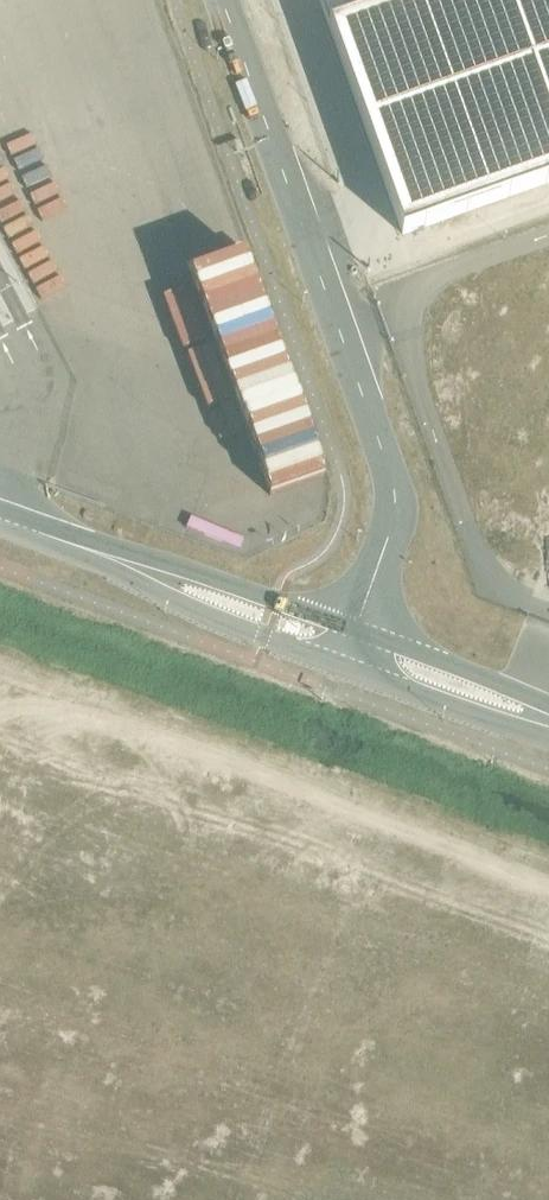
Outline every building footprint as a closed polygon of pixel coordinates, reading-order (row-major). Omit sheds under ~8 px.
[(402,234),(548,182),(548,0),(319,0),(402,234)] [(193,80),(86,109),(94,138),(145,124),(162,188),(154,190),(169,243),(233,225),(193,80)] [(236,434),(248,489),(316,474),(303,419),(236,434)] [(133,481),(122,505),(176,528),(186,503),(133,481)] [(230,540),(236,518),(194,508),(189,530),(230,540)]
